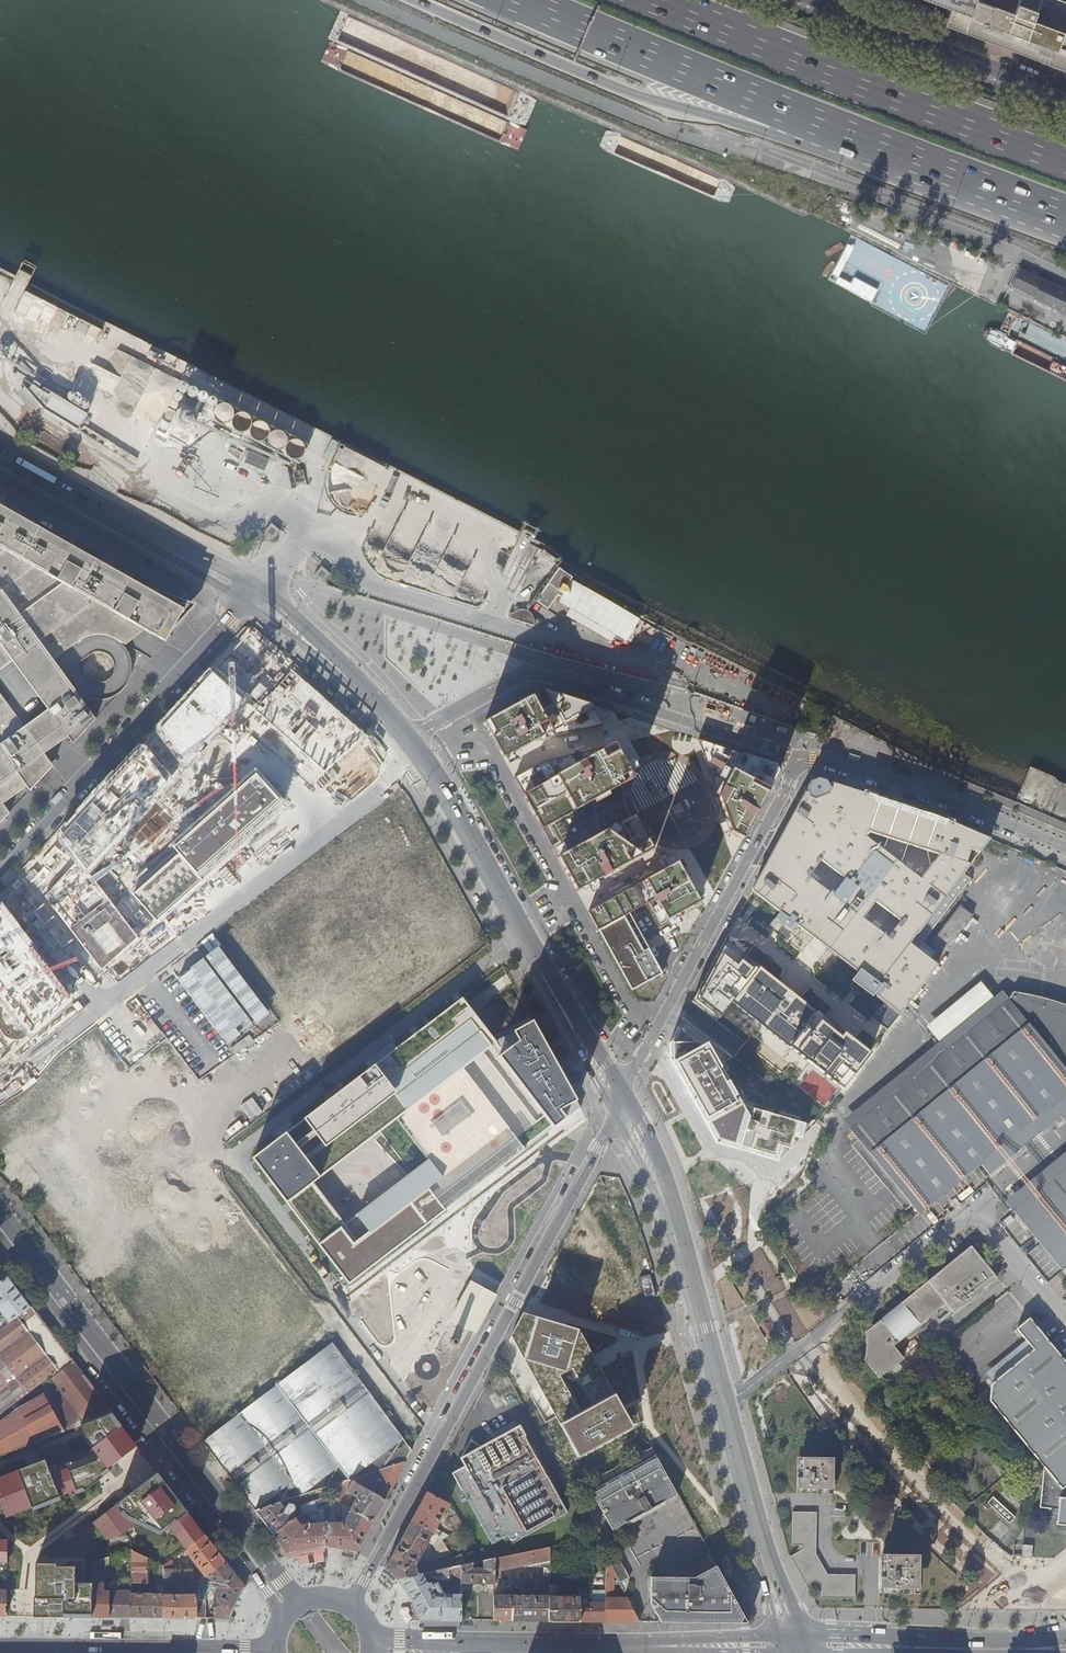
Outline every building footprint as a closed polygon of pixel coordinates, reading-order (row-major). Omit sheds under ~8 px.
[(941,3),(951,7),(945,24),(965,31),(976,0),(977,0),(932,0),(941,3)] [(977,0),(976,0),(965,31),(974,35),(976,35),(1048,62),(1065,69),(1065,0),(977,0)] [(951,7),(941,3),(935,20),(945,24),(951,7)] [(1011,285),(1034,296),(1033,297),(1065,313),(1065,290),(1019,267),(1011,285)] [(25,397),(45,409),(52,397),(54,394),(34,381),(25,397)] [(52,397),(45,409),(81,426),(85,412),(52,397)] [(312,441),(224,404),(218,417),(226,420),(222,430),(250,442),(251,440),(303,462),(312,441)] [(244,469),(269,468),(268,453),(243,454),(244,469)] [(140,585),(0,506),(0,547),(145,630),(166,642),(173,630),(195,609),(192,607),(189,604),(140,585)] [(272,539),(280,530),(271,523),(264,532),(272,539)] [(87,636),(95,634),(102,634),(110,636),(127,645),(145,630),(0,547),(0,669),(1,668),(13,661),(45,704),(49,709),(36,719),(30,723),(25,727),(6,701),(0,693),(0,823),(10,812),(3,802),(27,786),(30,790),(53,766),(44,753),(55,745),(68,736),(73,744),(97,718),(53,659),(81,639),(87,636)] [(321,567),(313,576),(322,583),(329,574),(321,567)] [(569,576),(558,568),(535,601),(547,610),(557,595),(561,597),(558,602),(625,641),(638,619),(568,578),(569,576)] [(421,583),(421,578),(410,578),(410,571),(391,571),(391,583),(421,583)] [(509,615),(507,618),(533,626),(534,621),(533,617),(531,613),(528,610),(524,609),(518,608),(515,609),(511,612),(509,615)] [(256,712),(325,772),(365,735),(249,635),(158,725),(157,734),(185,769),(237,719),(244,725),(256,712)] [(102,971),(139,940),(92,875),(167,785),(170,775),(147,747),(138,747),(24,872),(102,971)] [(639,773),(653,769),(651,761),(637,764),(639,773)] [(255,770),(172,846),(180,854),(203,879),(285,803),(255,770)] [(791,932),(797,924),(860,972),(855,979),(900,1013),(938,964),(910,942),(970,862),(966,860),(972,847),(980,850),(989,837),(958,823),(819,777),(810,781),(751,891),(780,912),(774,919),(791,932)] [(754,781),(744,790),(750,796),(760,786),(754,781)] [(203,879),(180,854),(133,897),(155,922),(203,879)] [(973,913),(959,903),(933,938),(946,948),(973,913)] [(630,913),(598,929),(631,990),(662,973),(630,913)] [(32,1033),(69,1001),(0,915),(0,992),(32,1033)] [(821,1118),(862,1062),(827,1035),(832,1029),(834,1026),(808,1005),(806,1008),(801,1014),(751,976),(756,969),(760,964),(732,942),(724,953),(719,949),(683,1016),(710,1038),(755,1073),(794,1103),(804,1111),(817,1122),(821,1118)] [(806,1008),(756,969),(751,976),(801,1014),(806,1008)] [(1007,1000),(1065,1071),(1065,1005),(1057,1001),(1014,993),(1007,1000)] [(1007,1000),(850,1132),(919,1216),(980,1165),(989,1175),(1002,1165),(1012,1157),(1020,1150),(1031,1140),(1043,1131),(1065,1113),(1065,1071),(1007,1000)] [(354,1286),(555,1129),(501,1055),(506,1050),(470,1004),(260,1164),(354,1286)] [(548,1025),(506,1050),(501,1055),(555,1129),(560,1134),(582,1118),(579,1113),(590,1107),(548,1025)] [(678,1028),(670,1043),(670,1063),(717,1146),(777,1162),(783,1147),(790,1149),(794,1137),(801,1140),(806,1124),(798,1122),(799,1118),(747,1100),(723,1062),(720,1064),(707,1043),(701,1047),(678,1028)] [(862,1062),(867,1056),(832,1029),(827,1035),(862,1062)] [(1014,1211),(1060,1269),(1065,1265),(1065,1169),(1014,1211)] [(996,1280),(970,1248),(865,1334),(867,1344),(866,1353),(863,1361),(879,1380),(903,1360),(893,1348),(946,1305),(954,1315),(996,1280)] [(0,1267),(0,1285),(9,1278),(0,1267)] [(9,1278),(0,1285),(0,1312),(10,1325),(19,1318),(27,1312),(32,1309),(9,1278)] [(471,1281),(451,1319),(476,1333),(496,1295),(471,1281)] [(19,1318),(60,1373),(74,1363),(32,1309),(19,1318)] [(523,1312),(510,1337),(578,1459),(632,1428),(579,1329),(523,1312)] [(49,1376),(52,1379),(60,1373),(19,1318),(10,1325),(0,1331),(0,1414),(49,1376)] [(1030,1319),(1016,1330),(1033,1350),(991,1385),(989,1401),(1043,1467),(1040,1508),(1056,1510),(1055,1525),(1065,1526),(1065,1363),(1030,1319)] [(320,1355),(203,1442),(256,1511),(280,1502),(335,1484),(350,1480),(367,1474),(383,1469),(407,1461),(413,1450),(411,1446),(383,1410),(334,1345),(320,1355)] [(79,1426),(92,1421),(112,1413),(74,1363),(60,1373),(52,1379),(51,1379),(58,1388),(44,1396),(64,1432),(79,1426)] [(44,1396),(40,1395),(34,1398),(35,1401),(17,1411),(0,1424),(0,1457),(64,1432),(44,1396)] [(0,1477),(0,1503),(6,1519),(60,1500),(59,1498),(76,1493),(77,1495),(97,1483),(111,1472),(109,1469),(137,1446),(127,1434),(112,1413),(92,1421),(79,1426),(82,1432),(91,1452),(49,1469),(45,1459),(0,1477)] [(478,1450),(461,1459),(466,1467),(453,1474),(493,1543),(509,1535),(513,1541),(521,1536),(522,1538),(569,1512),(521,1425),(517,1427),(515,1422),(490,1435),(493,1441),(492,1441),(495,1447),(481,1455),(478,1450)] [(472,1442),(461,1459),(478,1450),(481,1455),(495,1447),(492,1441),(482,1447),(472,1442)] [(614,1529),(679,1494),(677,1491),(653,1447),(589,1483),(614,1529)] [(834,1457),(798,1456),(798,1493),(834,1493),(834,1457)] [(386,1500),(407,1461),(383,1469),(383,1482),(367,1474),(350,1480),(386,1500)] [(204,1535),(158,1472),(93,1522),(107,1541),(139,1526),(160,1535),(169,1528),(185,1550),(204,1535)] [(335,1484),(339,1503),(346,1491),(355,1496),(357,1495),(361,1497),(360,1500),(357,1498),(352,1509),(374,1521),(386,1500),(350,1480),(335,1484)] [(428,1491),(410,1524),(433,1533),(438,1535),(440,1530),(436,1528),(450,1503),(428,1491)] [(991,1494),(981,1504),(986,1508),(989,1504),(1008,1521),(1014,1515),(991,1494)] [(323,1508),(331,1505),(329,1497),(314,1503),(314,1501),(302,1506),(305,1514),(323,1508)] [(280,1502),(256,1511),(274,1534),(297,1518),(299,1517),(293,1511),(294,1509),(295,1507),(292,1504),(290,1505),(284,1508),(280,1502)] [(339,1512),(336,1503),(331,1505),(323,1508),(324,1517),(339,1512)] [(333,1522),(324,1523),(326,1548),(344,1549),(357,1553),(374,1521),(352,1509),(345,1522),(333,1522)] [(823,1597),(855,1597),(855,1575),(828,1574),(816,1553),(816,1511),(794,1511),(793,1544),(803,1544),(803,1548),(791,1555),(806,1583),(814,1580),(823,1584),(823,1597)] [(465,1526),(457,1515),(452,1518),(458,1529),(465,1526)] [(297,1518),(274,1534),(289,1554),(306,1549),(326,1548),(324,1523),(314,1523),(314,1521),(307,1520),(307,1525),(301,1525),(297,1518)] [(386,1568),(398,1579),(459,1566),(454,1557),(422,1564),(423,1567),(418,1568),(417,1564),(433,1533),(410,1524),(386,1568)] [(197,1582),(225,1562),(204,1535),(185,1550),(202,1572),(200,1574),(197,1570),(174,1570),(171,1560),(164,1565),(164,1570),(163,1592),(169,1592),(176,1592),(179,1591),(197,1591),(197,1582)] [(156,1562),(158,1563),(143,1542),(131,1551),(147,1558),(156,1562)] [(1014,1542),(1013,1554),(1022,1554),(1022,1542),(1014,1542)] [(1031,1542),(1023,1542),(1022,1542),(1022,1554),(1031,1554),(1031,1542)] [(551,1546),(496,1558),(495,1576),(503,1575),(502,1569),(551,1560),(551,1546)] [(131,1579),(131,1583),(148,1583),(147,1558),(131,1551),(131,1579)] [(920,1553),(881,1552),(881,1591),(920,1592),(920,1553)] [(109,1558),(98,1561),(98,1576),(109,1576),(109,1558)] [(462,1565),(462,1583),(495,1583),(495,1579),(495,1576),(496,1558),(486,1560),(484,1561),(484,1568),(474,1569),(475,1563),(462,1565)] [(621,1560),(613,1564),(626,1591),(631,1577),(621,1560)] [(197,1596),(196,1618),(205,1618),(206,1593),(211,1588),(215,1592),(213,1618),(229,1618),(234,1603),(244,1587),(225,1562),(197,1582),(197,1591),(197,1596)] [(57,1563),(35,1563),(34,1616),(92,1617),(92,1590),(92,1583),(76,1583),(76,1566),(57,1566),(57,1563)] [(462,1620),(462,1583),(462,1565),(459,1566),(398,1579),(404,1587),(410,1595),(416,1605),(422,1620),(462,1620)] [(652,1603),(662,1621),(750,1622),(717,1565),(701,1573),(700,1576),(652,1576),(652,1603)] [(131,1617),(163,1617),(163,1592),(164,1570),(156,1568),(155,1590),(157,1591),(160,1591),(160,1593),(131,1593),(131,1617)] [(606,1601),(606,1621),(640,1621),(627,1597),(614,1597),(614,1576),(607,1576),(607,1589),(606,1601)] [(550,1584),(550,1577),(541,1577),(541,1588),(550,1589),(550,1584)] [(109,1591),(109,1617),(125,1617),(131,1617),(131,1593),(131,1583),(131,1579),(121,1578),(121,1579),(118,1580),(117,1581),(117,1583),(109,1584),(109,1591)] [(495,1583),(494,1620),(550,1620),(550,1594),(505,1594),(506,1581),(500,1582),(500,1579),(495,1579),(495,1583)] [(92,1590),(92,1617),(109,1617),(109,1591),(104,1591),(104,1582),(100,1582),(100,1585),(97,1585),(97,1591),(92,1590)] [(550,1594),(550,1620),(561,1620),(580,1621),(581,1610),(581,1596),(559,1596),(559,1584),(550,1584),(550,1589),(550,1594)] [(594,1589),(593,1601),(606,1601),(607,1589),(594,1589)] [(163,1617),(196,1618),(197,1596),(188,1595),(188,1594),(181,1594),(180,1596),(169,1595),(169,1592),(163,1592),(163,1617)] [(964,1603),(984,1602),(984,1592),(964,1593),(964,1603)] [(580,1621),(606,1621),(606,1601),(593,1601),(591,1601),(590,1610),(581,1610),(580,1621)]
